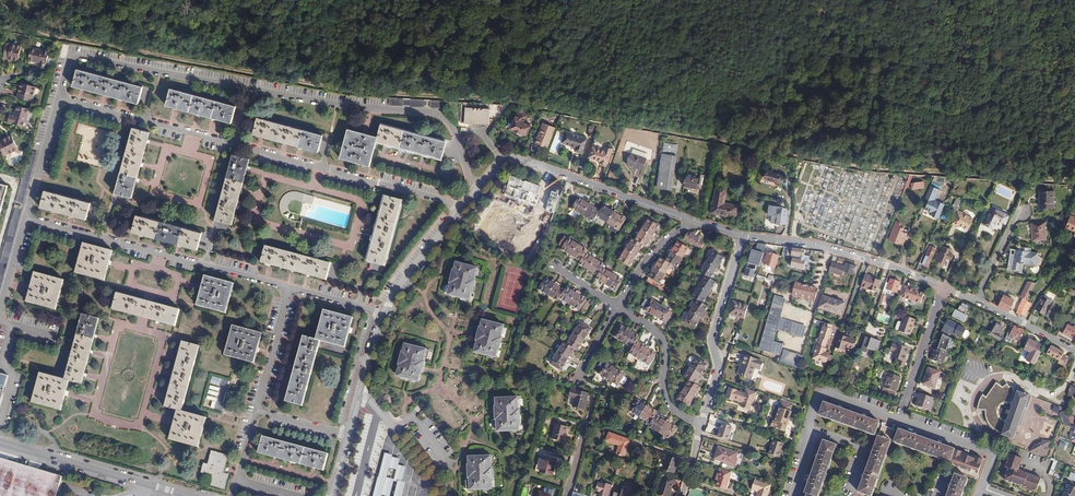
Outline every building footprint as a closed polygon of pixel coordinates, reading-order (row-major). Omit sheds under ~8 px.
[(21,46),(7,43),(4,58),(14,60),(18,61),(19,59),(21,46)] [(49,51),(31,48),(29,61),(39,63),(39,67),(46,68),(49,51)] [(143,87),(78,70),(73,87),(82,89),(105,95),(120,99),(138,104),(143,87)] [(36,87),(24,84),(22,87),(20,87),(17,97),(32,101),(36,87)] [(236,107),(171,89),(166,106),(176,108),(200,115),(214,119),(232,123),(236,107)] [(490,104),(484,104),(484,109),(465,108),(464,124),(470,124),(483,125),(483,127),(487,127),(488,125),(489,125),(489,119),(490,104)] [(14,116),(10,115),(8,122),(25,127),(30,109),(17,106),(14,116)] [(526,116),(517,114),(510,129),(513,131),(513,132),(522,137),(522,136),(525,137),(530,127),(523,123),(526,116)] [(323,135),(257,118),(253,135),(261,137),(284,143),(301,148),(318,153),(323,135)] [(551,139),(555,127),(542,123),(535,143),(548,148),(551,139)] [(378,136),(376,142),(385,144),(410,151),(425,154),(442,159),(446,142),(381,125),(378,136)] [(115,193),(132,198),(137,181),(141,165),(148,141),(150,132),(133,128),(115,193)] [(363,132),(348,128),(340,159),(351,162),(370,167),(378,136),(363,132)] [(562,142),(567,144),(577,147),(576,150),(582,153),(586,138),(571,133),(566,131),(562,142)] [(8,137),(0,141),(0,146),(5,156),(19,149),(13,137),(12,135),(8,137)] [(664,143),(663,153),(677,154),(678,145),(664,143)] [(608,164),(611,153),(612,149),(606,147),(605,151),(592,147),(589,158),(601,162),(600,164),(606,167),(607,164),(608,164)] [(627,165),(642,170),(646,159),(631,153),(627,165)] [(672,191),(677,156),(662,153),(657,188),(672,191)] [(215,220),(232,225),(237,207),(241,192),(247,168),(250,159),(233,155),(215,220)] [(782,184),(784,176),(768,171),(765,179),(782,184)] [(707,190),(709,176),(701,175),(700,179),(686,176),(684,186),(692,188),(691,191),(698,192),(699,189),(707,190)] [(543,187),(511,176),(505,194),(536,205),(543,187)] [(938,219),(945,204),(935,199),(939,189),(931,186),(925,200),(928,201),(924,210),(928,211),(931,213),(930,216),(938,219)] [(738,206),(723,203),(726,189),(717,187),(714,200),(712,212),(736,217),(738,206)] [(91,203),(45,191),(40,208),(54,211),(72,216),(86,220),(91,203)] [(545,210),(554,213),(560,194),(552,191),(545,210)] [(1053,208),(1053,191),(1040,191),(1040,208),(1053,208)] [(282,214),(288,210),(288,207),(288,206),(288,204),(289,203),(290,202),(291,201),(293,200),(294,200),(297,201),(303,203),(305,194),(297,192),(294,192),(292,192),(290,192),(288,193),(286,194),(284,196),(283,197),(281,199),(281,201),(280,203),(280,205),(280,207),(280,210),(281,212),(282,214)] [(314,197),(305,194),(303,203),(312,205),(314,197)] [(372,244),(367,261),(384,266),(402,201),(385,196),(383,206),(376,229),(372,244)] [(600,211),(593,206),(594,204),(587,200),(586,202),(579,198),(572,208),(594,221),(597,216),(600,211)] [(957,210),(961,200),(957,198),(953,208),(957,210)] [(625,219),(618,215),(619,212),(612,208),(610,210),(603,206),(600,211),(597,216),(618,229),(625,219)] [(788,208),(770,206),(768,216),(772,217),(772,223),(786,225),(788,208)] [(1008,215),(994,208),(986,224),(993,227),(997,219),(1005,222),(1008,215)] [(289,211),(288,210),(282,214),(283,215),(284,216),(285,218),(286,219),(288,219),(301,223),(302,219),(297,218),(298,214),(291,212),(290,212),(289,211)] [(968,230),(973,219),(962,214),(963,213),(957,211),(951,224),(956,226),(957,225),(959,226),(968,230)] [(202,233),(137,215),(132,232),(141,235),(164,241),(180,245),(198,250),(202,233)] [(1070,215),(1066,226),(1074,230),(1074,217),(1070,215)] [(653,241),(657,234),(655,232),(659,226),(648,219),(635,240),(643,245),(646,247),(651,240),(653,241)] [(889,240),(903,245),(905,239),(907,240),(908,237),(906,237),(907,234),(902,232),(903,228),(899,227),(901,223),(896,221),(889,240)] [(1032,241),(1043,240),(1043,244),(1051,243),(1050,240),(1046,240),(1045,222),(1031,223),(1032,241)] [(690,233),(689,233),(687,232),(684,238),(701,248),(705,243),(694,236),(697,231),(690,232),(690,233)] [(587,250),(568,238),(562,249),(568,253),(566,255),(573,260),(575,257),(580,261),(585,253),(587,250)] [(639,252),(643,245),(635,240),(632,238),(619,259),(630,266),(634,259),(636,261),(641,253),(639,252)] [(928,267),(936,248),(930,246),(932,243),(929,241),(926,248),(925,250),(927,252),(926,256),(923,254),(916,270),(921,272),(924,266),(928,267)] [(676,267),(688,248),(678,242),(674,247),(672,246),(667,253),(670,255),(666,261),(671,264),(676,267)] [(84,243),(76,273),(105,281),(110,263),(113,251),(84,243)] [(331,262),(266,245),(262,261),(271,264),(295,270),(310,274),(327,279),(331,262)] [(948,253),(946,253),(948,248),(942,246),(934,262),(938,263),(937,264),(942,266),(946,258),(950,260),(952,255),(948,253)] [(805,249),(784,247),(782,254),(794,257),(794,259),(792,259),(791,267),(804,269),(805,263),(808,264),(809,260),(810,256),(804,255),(805,249)] [(1041,265),(1042,258),(1036,257),(1036,253),(1027,252),(1028,248),(1022,247),(1021,251),(1015,250),(1014,255),(1012,255),(1010,269),(1021,271),(1023,263),(1034,265),(1034,266),(1034,267),(1037,267),(1038,264),(1041,265)] [(752,250),(744,274),(753,277),(760,252),(752,250)] [(717,273),(721,266),(719,265),(720,263),(723,257),(713,251),(700,272),(705,275),(710,278),(714,272),(715,271),(717,273)] [(604,265),(585,253),(580,261),(579,263),(585,267),(583,270),(590,274),(592,272),(598,275),(602,268),(604,265)] [(779,256),(768,253),(764,264),(775,268),(779,256)] [(659,283),(671,264),(666,261),(661,257),(657,263),(655,262),(650,269),(653,270),(649,276),(659,283)] [(853,275),(856,267),(846,264),(846,265),(845,267),(832,262),(829,271),(842,276),(844,271),(853,275)] [(475,279),(477,268),(456,263),(454,270),(453,270),(452,276),(450,283),(451,283),(450,286),(447,285),(445,294),(470,300),(471,292),(473,292),(476,279),(475,279)] [(621,279),(602,268),(598,275),(596,278),(602,282),(600,284),(607,289),(609,286),(615,290),(621,279)] [(31,289),(27,302),(56,310),(64,280),(35,272),(31,289)] [(877,292),(880,281),(872,278),(872,276),(865,274),(861,287),(877,292)] [(709,297),(713,290),(711,289),(712,288),(716,282),(712,279),(710,278),(705,275),(691,296),(697,300),(702,303),(706,297),(707,296),(709,297)] [(234,284),(205,276),(202,288),(197,305),(226,313),(234,284)] [(560,298),(564,290),(559,287),(560,284),(553,280),(552,282),(545,279),(539,289),(558,301),(560,298)] [(897,293),(901,282),(890,279),(886,289),(897,293)] [(796,282),(795,285),(793,285),(792,290),(794,290),(793,295),(794,295),(793,297),(798,298),(798,297),(807,299),(807,300),(812,301),(812,300),(813,300),(816,288),(796,282)] [(1032,292),(1036,283),(1028,282),(1020,297),(1023,298),(1017,311),(1019,317),(1020,317),(1021,314),(1027,301),(1032,292)] [(920,304),(924,294),(918,292),(918,291),(913,289),(913,290),(909,288),(903,286),(898,299),(902,300),(903,297),(906,298),(906,299),(920,304)] [(578,310),(585,299),(579,295),(580,293),(574,289),(572,291),(566,287),(564,290),(560,298),(578,310)] [(180,310),(117,293),(112,310),(130,315),(158,322),(175,327),(180,310)] [(840,315),(845,302),(821,294),(817,308),(840,315)] [(1009,312),(1014,300),(1000,294),(995,305),(1009,312)] [(775,296),(760,349),(779,354),(782,345),(772,342),(776,329),(802,336),(805,327),(779,319),(785,299),(775,296)] [(1046,314),(1052,302),(1042,296),(1035,308),(1046,314)] [(671,312),(650,299),(649,300),(648,298),(645,300),(644,302),(643,303),(642,304),(642,305),(643,307),(644,307),(644,308),(644,309),(651,314),(649,316),(656,320),(658,318),(665,322),(671,312)] [(704,312),(708,306),(705,305),(702,303),(697,300),(688,313),(686,311),(681,319),(695,327),(698,321),(699,320),(701,322),(705,315),(703,313),(704,312)] [(744,319),(748,305),(733,301),(729,314),(730,314),(728,318),(734,320),(735,316),(736,316),(744,319)] [(1027,313),(1032,303),(1027,301),(1021,314),(1025,316),(1027,313)] [(959,311),(957,310),(953,317),(966,324),(969,317),(966,315),(968,310),(967,310),(969,307),(963,303),(959,311)] [(321,341),(347,348),(351,331),(355,319),(325,311),(317,340),(321,341)] [(70,381),(82,384),(84,375),(91,351),(95,336),(100,319),(82,314),(65,380),(70,381)] [(911,326),(913,319),(904,316),(902,322),(899,321),(898,322),(896,328),(896,329),(899,330),(899,331),(910,335),(913,327),(911,326)] [(504,325),(482,320),(481,328),(479,328),(478,334),(476,340),(478,341),(475,352),(485,355),(496,357),(498,350),(499,350),(502,337),(501,337),(504,325)] [(948,335),(950,332),(954,335),(959,325),(948,320),(942,332),(948,335)] [(999,334),(1005,323),(1000,321),(998,325),(994,322),(987,334),(1003,342),(1005,339),(1002,337),(1003,336),(999,334)] [(584,344),(588,338),(586,336),(591,329),(580,322),(567,343),(574,348),(577,350),(582,343),(584,344)] [(825,347),(826,344),(827,341),(830,339),(832,332),(831,329),(832,325),(823,322),(822,327),(823,327),(819,338),(818,338),(817,340),(815,346),(817,346),(816,348),(815,353),(816,353),(814,359),(826,362),(825,363),(830,365),(833,356),(829,354),(829,353),(827,352),(826,352),(826,349),(825,348),(825,347)] [(1074,334),(1074,328),(1067,324),(1066,324),(1063,323),(1058,331),(1062,333),(1073,338),(1074,334)] [(262,333),(233,325),(225,355),(254,363),(258,350),(262,333)] [(636,342),(639,337),(633,333),(634,331),(628,327),(626,329),(620,325),(613,336),(619,339),(632,348),(636,342)] [(1018,341),(1023,331),(1012,325),(1007,334),(1005,339),(1007,340),(1008,336),(1018,341)] [(853,349),(857,340),(840,334),(835,348),(844,351),(845,346),(853,349)] [(947,347),(950,338),(943,334),(938,348),(946,351),(947,347)] [(285,401),(302,406),(321,341),(317,340),(304,336),(301,346),(295,368),(290,384),(285,401)] [(867,353),(868,349),(877,352),(881,341),(866,336),(861,351),(867,353)] [(1029,339),(1024,350),(1036,356),(1041,345),(1029,339)] [(178,410),(182,411),(199,346),(182,341),(178,359),(174,374),(167,398),(165,406),(178,410)] [(570,356),(574,348),(567,343),(564,342),(551,363),(561,369),(566,362),(568,364),(572,357),(570,356)] [(655,354),(648,350),(650,347),(643,343),(642,346),(636,342),(632,348),(627,356),(627,357),(629,358),(630,359),(631,359),(632,358),(633,358),(634,358),(635,358),(636,359),(637,360),(638,358),(648,364),(655,354)] [(405,344),(403,352),(402,351),(399,364),(400,364),(397,376),(408,379),(418,381),(420,373),(421,374),(423,368),(425,361),(423,361),(424,358),(428,359),(430,350),(405,344)] [(904,361),(909,348),(897,344),(892,357),(904,361)] [(1063,355),(1064,352),(1062,351),(1051,345),(1046,354),(1059,361),(1058,363),(1064,367),(1066,362),(1060,359),(1063,355)] [(943,364),(947,351),(946,351),(938,348),(935,347),(931,360),(943,364)] [(798,369),(802,356),(793,352),(793,353),(784,350),(781,359),(778,358),(777,361),(786,364),(797,368),(798,369)] [(763,362),(745,356),(738,374),(751,378),(755,368),(760,370),(763,362)] [(703,369),(706,364),(696,358),(684,377),(689,380),(695,383),(698,378),(699,377),(701,379),(705,372),(703,370),(703,369)] [(624,374),(605,362),(598,373),(604,376),(603,379),(609,383),(611,381),(617,385),(624,374)] [(922,384),(935,388),(940,372),(928,368),(922,384)] [(901,377),(888,372),(883,387),(883,388),(882,393),(894,397),(901,377)] [(65,380),(39,373),(31,403),(62,411),(67,393),(70,381),(65,380)] [(694,401),(698,394),(696,393),(697,391),(700,387),(695,383),(689,380),(678,399),(689,406),(692,401),(692,400),(694,401)] [(1011,408),(1016,393),(1013,386),(1010,387),(1008,384),(1004,388),(997,383),(987,398),(983,395),(981,399),(980,402),(979,406),(978,410),(986,411),(986,416),(987,420),(989,423),(991,427),(993,429),(997,431),(999,433),(1002,433),(1005,424),(1001,423),(1007,406),(1011,408)] [(753,403),(757,392),(744,388),(742,393),(735,391),(736,391),(729,388),(725,398),(733,401),(733,400),(738,402),(739,401),(741,402),(740,407),(749,411),(752,403),(753,403)] [(571,389),(569,397),(574,398),(572,406),(584,409),(588,393),(571,389)] [(1001,423),(1005,424),(1002,433),(1001,435),(1013,439),(1017,429),(1018,425),(1020,426),(1021,426),(1023,424),(1028,411),(1027,407),(1031,396),(1017,391),(1016,393),(1011,408),(1007,406),(1001,423)] [(929,410),(933,398),(919,393),(915,405),(929,410)] [(388,394),(383,398),(391,406),(395,402),(388,394)] [(496,398),(496,406),(495,406),(495,413),(496,419),(497,419),(497,431),(519,430),(519,422),(520,422),(519,409),(518,409),(518,397),(496,398)] [(655,415),(657,412),(650,408),(651,406),(644,401),(643,404),(636,399),(629,410),(647,421),(645,424),(648,426),(655,415)] [(784,432),(791,411),(790,411),(792,405),(780,400),(778,407),(779,407),(778,411),(777,411),(775,416),(776,417),(775,419),(775,421),(773,420),(771,427),(784,432)] [(823,402),(819,415),(875,435),(880,422),(823,402)] [(174,422),(169,440),(199,448),(207,418),(182,411),(178,410),(174,422)] [(1069,425),(1064,412),(1062,411),(1058,413),(1063,425),(1069,427),(1069,425)] [(670,439),(676,428),(669,424),(671,421),(664,417),(662,419),(655,415),(648,426),(670,439)] [(912,434),(898,429),(896,434),(893,433),(895,429),(885,426),(885,423),(882,422),(881,425),(882,425),(878,436),(858,492),(870,495),(871,495),(890,441),(903,445),(950,462),(949,464),(972,472),(977,474),(982,459),(966,453),(941,444),(912,434)] [(728,440),(732,427),(722,423),(717,437),(728,440)] [(552,439),(563,442),(568,427),(556,424),(552,439)] [(609,432),(606,441),(619,445),(616,453),(624,456),(629,442),(630,440),(609,432)] [(328,454),(263,436),(258,453),(277,458),(292,462),(315,468),(324,470),(328,454)] [(783,444),(773,440),(768,453),(779,457),(783,444)] [(807,493),(806,495),(818,495),(836,445),(823,440),(804,492),(807,493)] [(1051,457),(1056,444),(1047,444),(1039,447),(1034,454),(1040,456),(1050,459),(1051,457)] [(736,459),(738,453),(718,446),(714,459),(723,462),(734,465),(736,459)] [(211,450),(207,464),(203,463),(201,473),(204,474),(204,473),(213,475),(210,485),(224,489),(228,474),(225,473),(226,470),(227,467),(225,467),(228,455),(211,450)] [(385,453),(379,477),(378,477),(373,495),(382,495),(385,495),(391,495),(390,495),(394,481),(394,480),(386,478),(389,467),(397,469),(398,464),(399,459),(392,457),(392,455),(385,453)] [(1026,473),(1017,470),(1018,468),(1021,459),(1009,454),(1004,467),(1007,468),(1003,480),(1022,486),(1022,488),(1034,492),(1040,478),(1026,473)] [(674,473),(678,459),(667,455),(662,469),(674,473)] [(469,457),(469,465),(468,465),(468,478),(469,478),(469,481),(466,481),(466,490),(492,488),(492,481),(493,481),(492,468),(491,468),(491,456),(469,457)] [(552,475),(556,459),(544,456),(540,472),(552,475)] [(62,476),(41,470),(20,464),(0,458),(0,495),(56,495),(62,476)] [(735,468),(737,460),(736,459),(734,465),(723,462),(723,464),(735,468)] [(1051,476),(1057,462),(1053,461),(1048,475),(1051,476)] [(398,464),(397,469),(394,480),(394,481),(398,482),(394,495),(402,495),(406,482),(402,481),(406,466),(398,464)] [(972,472),(949,464),(947,469),(970,478),(972,472)] [(725,489),(731,471),(719,468),(717,474),(719,475),(718,480),(716,486),(725,489)] [(968,478),(954,473),(946,495),(961,495),(968,478)] [(676,479),(672,477),(666,475),(664,481),(662,480),(657,493),(662,495),(661,495),(662,495),(670,495),(672,491),(671,490),(673,484),(674,485),(676,479)] [(772,484),(755,479),(752,489),(759,491),(757,495),(768,495),(772,484)] [(612,485),(605,483),(603,484),(598,483),(595,491),(598,492),(600,494),(599,495),(609,495),(612,485)] [(1073,487),(1071,486),(1068,484),(1063,495),(1074,495),(1074,488),(1073,487)] [(633,490),(624,487),(621,495),(614,492),(613,495),(631,495),(633,490)]
